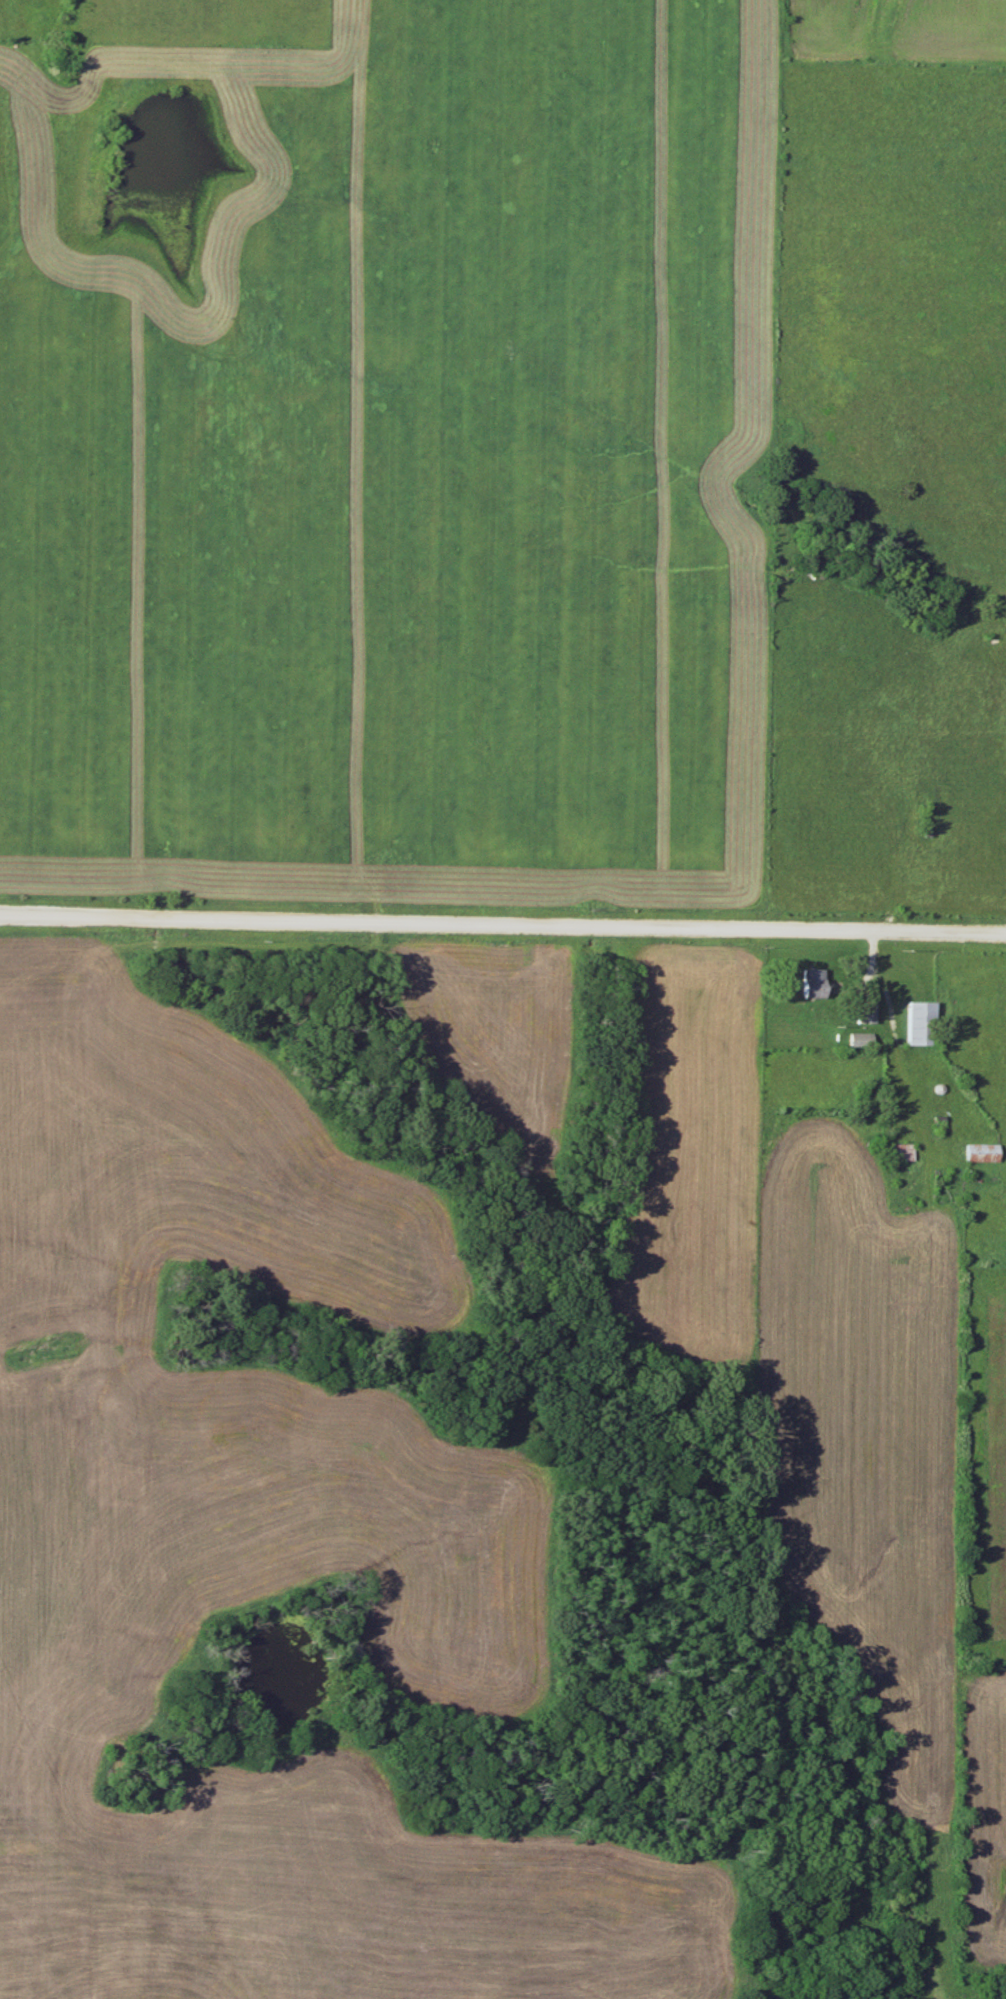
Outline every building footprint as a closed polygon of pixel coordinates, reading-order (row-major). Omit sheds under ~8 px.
[(801,998),(822,998),(822,968),(801,968),(801,998)] [(873,1001),(856,1001),(856,1024),(873,1024),(873,1001)] [(907,1045),(933,1045),(933,1003),(907,1003),(907,1045)] [(872,1049),(872,1034),(849,1034),(849,1049),(872,1049)] [(914,1144),(889,1144),(889,1161),(914,1161),(914,1144)] [(999,1162),(999,1145),(966,1145),(966,1162),(999,1162)]
